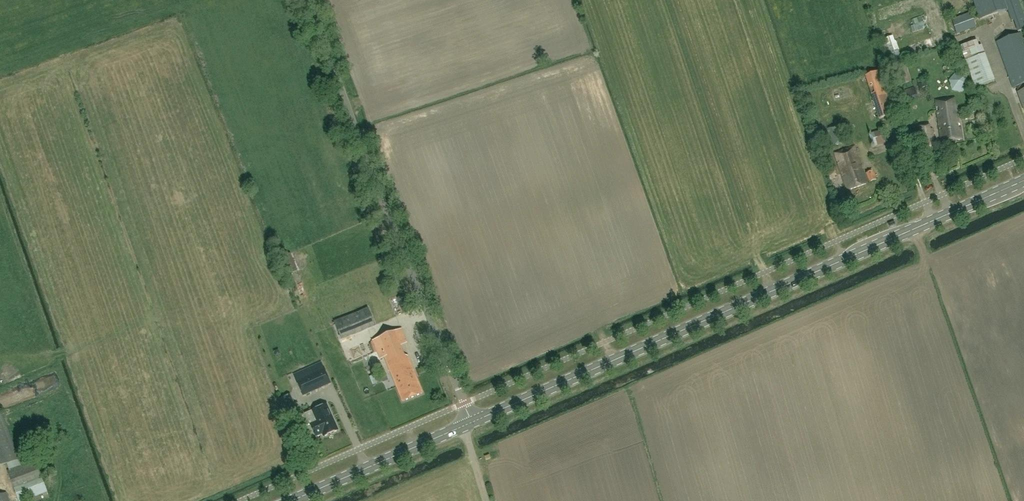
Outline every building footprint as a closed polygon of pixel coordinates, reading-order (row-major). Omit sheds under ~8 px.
[(979,19),(1007,9),(1011,21),(1013,20),(1017,32),(1023,30),(1023,19),(1017,0),(972,0),(979,19)] [(976,28),(970,12),(951,19),(957,35),(976,28)] [(996,43),(1013,88),(1016,86),(1018,93),(1017,93),(1023,111),(1023,43),(1021,34),(996,43)] [(980,40),(960,46),(965,59),(974,87),(994,81),(980,40)] [(865,76),(878,119),(893,114),(880,71),(865,76)] [(911,81),(909,72),(896,76),(898,85),(911,81)] [(963,77),(950,80),(952,90),(965,88),(963,77)] [(914,87),(903,91),(907,102),(918,98),(914,87)] [(956,98),(935,101),(940,143),(961,141),(956,98)] [(826,128),(831,146),(846,142),(840,124),(826,128)] [(922,149),(932,148),(930,126),(919,127),(922,149)] [(872,148),(882,144),(877,131),(867,135),(872,148)] [(834,153),(847,191),(867,184),(854,146),(834,153)] [(832,162),(825,165),(829,176),(836,173),(832,162)] [(872,171),(866,173),(869,183),(876,180),(872,171)] [(379,307),(383,319),(393,316),(388,304),(379,307)] [(375,325),(368,308),(334,322),(341,339),(375,325)] [(402,329),(373,340),(381,359),(385,358),(403,401),(422,393),(407,357),(404,355),(400,346),(408,343),(402,329)] [(330,385),(324,370),(321,363),(294,375),(303,396),(330,385)] [(372,385),(382,381),(379,374),(370,378),(372,385)] [(289,394),(280,398),(285,411),(295,407),(289,394)] [(311,411),(316,421),(309,424),(316,438),(322,435),(323,438),(339,431),(327,405),(311,411)] [(0,414),(0,467),(7,464),(18,459),(18,457),(1,414),(0,414)] [(19,500),(25,500),(42,494),(44,498),(49,496),(34,453),(32,454),(31,452),(18,457),(18,459),(7,464),(9,470),(7,471),(19,500)] [(6,493),(0,495),(0,500),(9,500),(6,493)]
